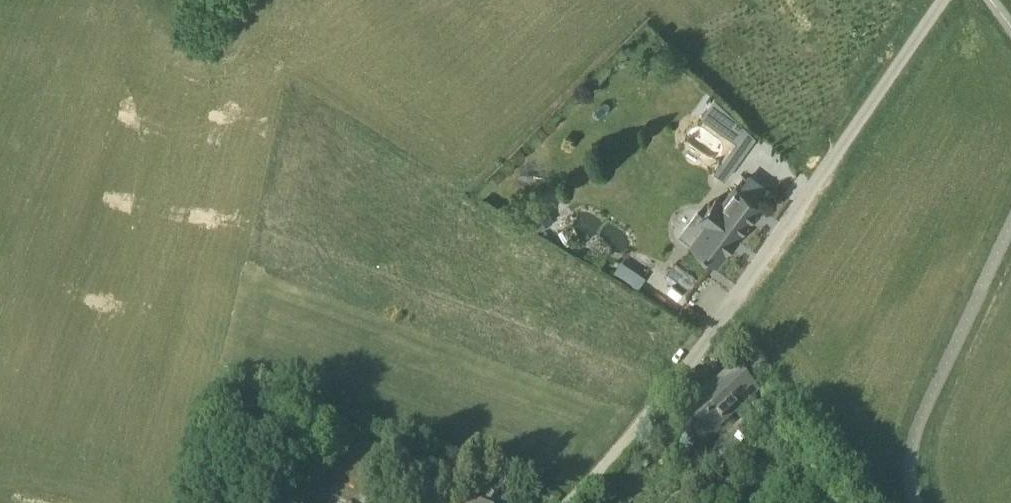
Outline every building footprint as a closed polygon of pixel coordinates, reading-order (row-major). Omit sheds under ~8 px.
[(716,97),(703,116),(736,140),(715,170),(726,179),(757,136),(747,126),(716,97)] [(717,263),(761,204),(758,202),(768,189),(750,176),(740,188),(737,186),(724,204),(716,198),(704,214),(698,209),(679,234),(717,263)] [(529,212),(518,218),(536,231),(539,229),(554,221),(544,203),(529,212)] [(641,286),(649,275),(623,258),(616,269),(641,286)] [(704,447),(760,391),(736,366),(677,420),(704,447)] [(721,445),(712,452),(720,460),(728,453),(727,451),(734,446),(729,440),(722,446),(721,445)] [(700,479),(713,466),(699,453),(687,466),(700,479)] [(499,491),(483,477),(474,487),(491,501),(499,491)] [(472,494),(465,502),(483,502),(472,494)]
